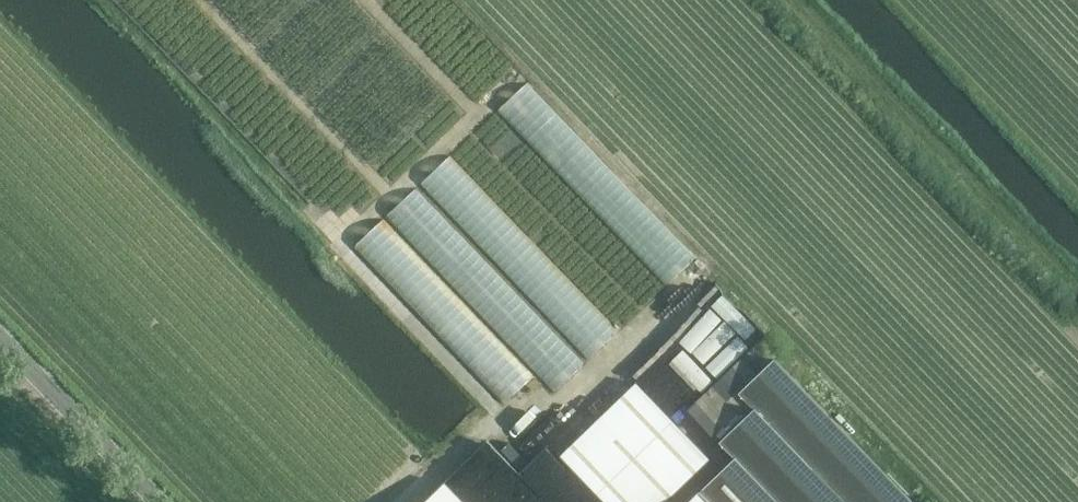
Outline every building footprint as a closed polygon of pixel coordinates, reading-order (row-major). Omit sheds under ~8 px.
[(667,282),(697,253),(527,78),(498,107),(667,282)] [(492,193),(619,326),(665,283),(550,162),(542,170),(494,120),(478,134),(495,153),(481,166),(498,184),(502,180),(504,182),(492,193)] [(421,180),(588,357),(618,329),(452,152),(421,180)] [(418,184),(388,212),(553,389),(583,361),(418,184)] [(355,243),(504,400),(533,373),(384,216),(355,243)] [(717,351),(729,363),(763,330),(724,291),(691,324),(704,338),(716,327),(728,340),(717,351)] [(686,328),(655,362),(666,372),(697,338),(686,328)] [(711,358),(678,387),(689,399),(722,370),(711,358)] [(913,500),(775,358),(739,392),(754,408),(719,441),(735,457),(700,490),(712,501),(911,501),(913,500)] [(605,501),(665,501),(710,458),(670,417),(636,382),(560,456),(605,501)] [(457,470),(449,478),(463,495),(472,487),(457,470)] [(444,482),(423,501),(464,501),(444,482)]
